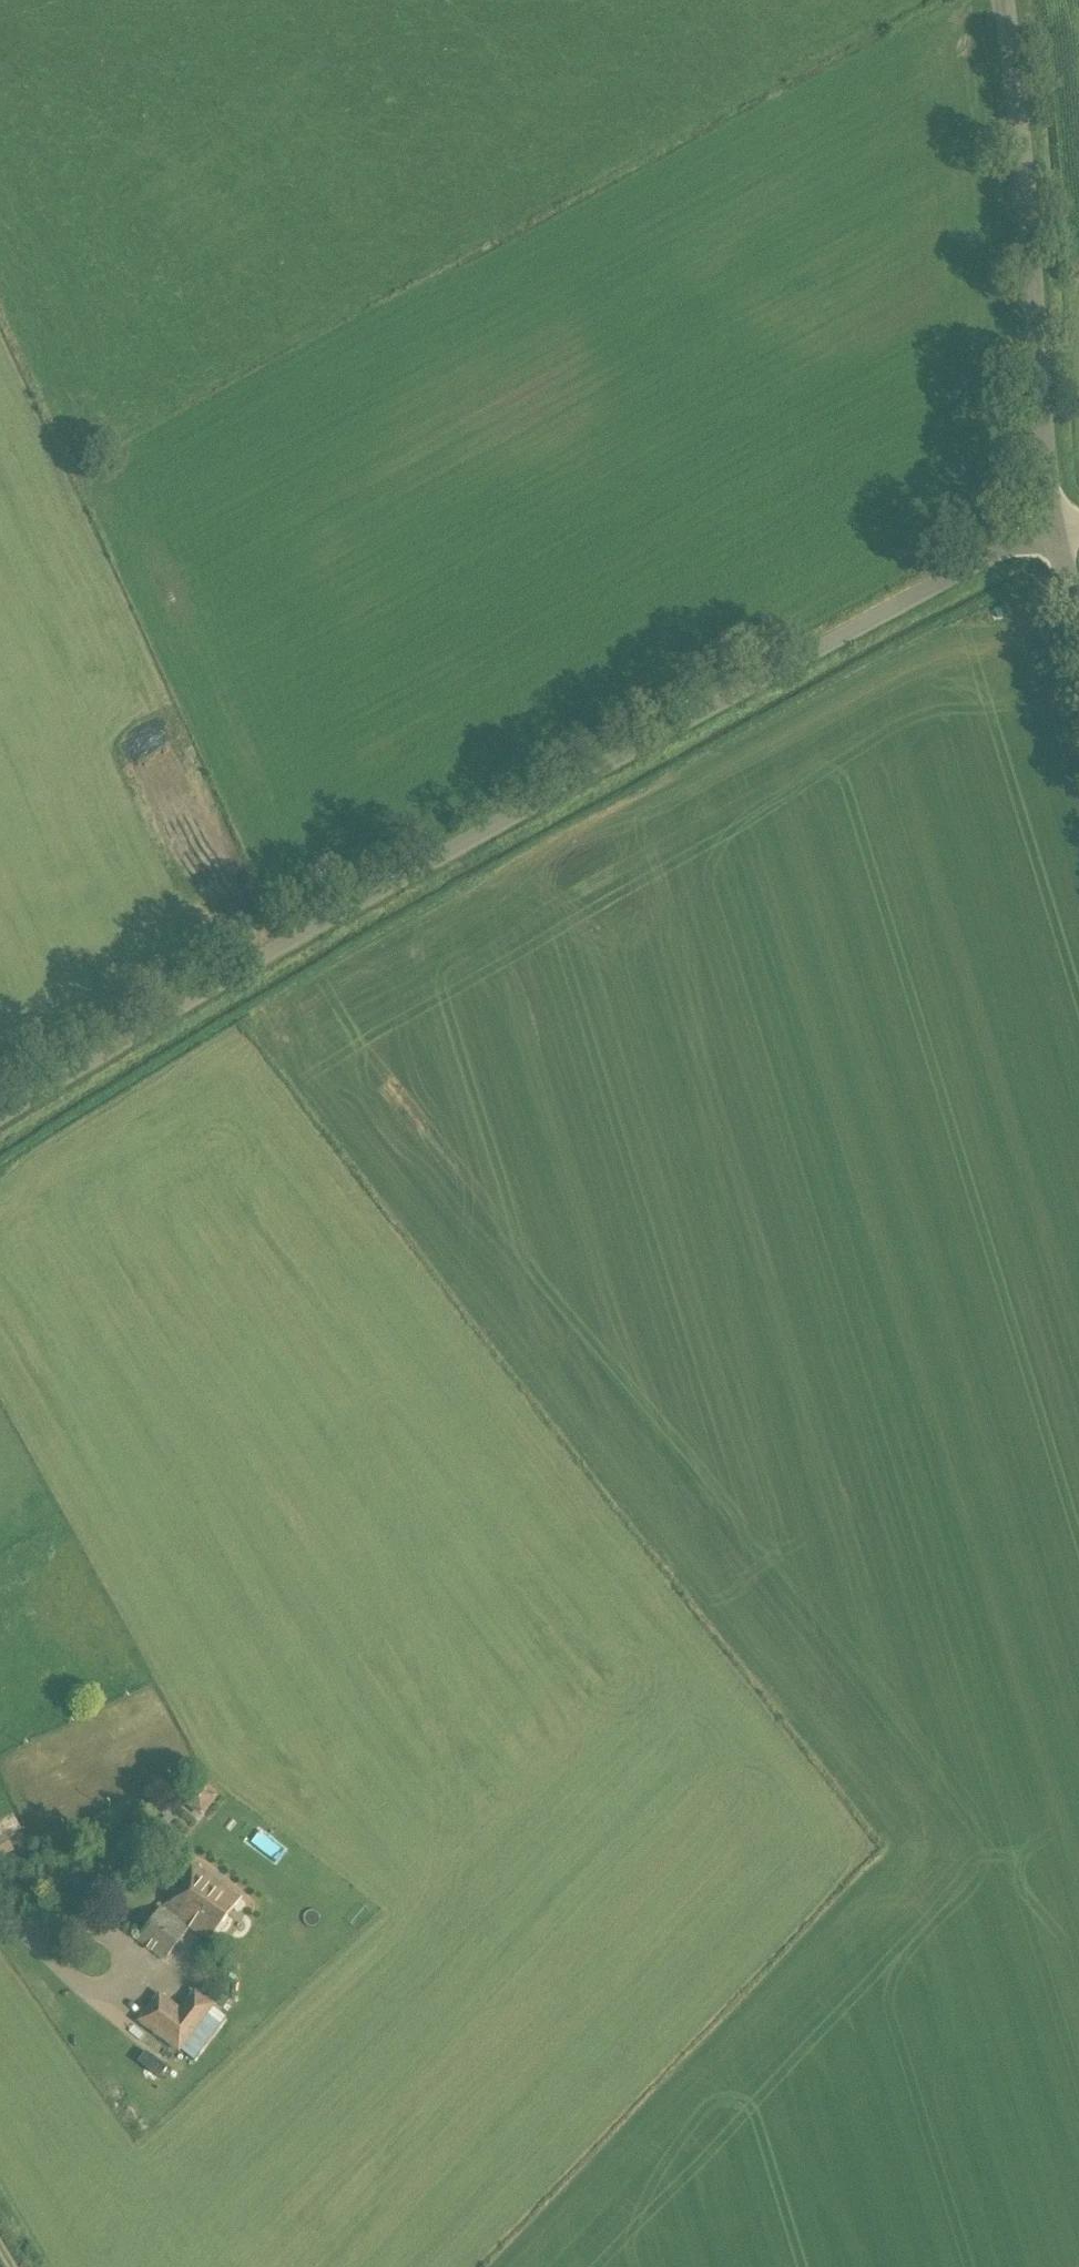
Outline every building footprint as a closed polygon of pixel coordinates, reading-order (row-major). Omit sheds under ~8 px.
[(209,1941),(239,1898),(191,1865),(180,1882),(187,1887),(179,1899),(171,1894),(161,1909),(159,1908),(136,1942),(165,1961),(188,1927),(209,1941)] [(178,2053),(214,2005),(193,1989),(179,2008),(158,1992),(136,2021),(178,2053)]
